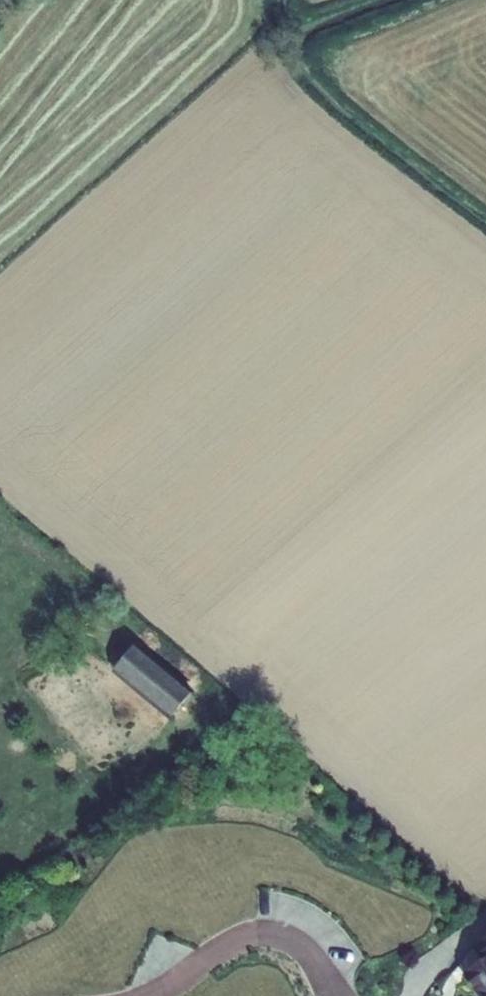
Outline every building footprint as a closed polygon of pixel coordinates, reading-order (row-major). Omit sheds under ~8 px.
[(138,635),(117,661),(172,707),(194,681),(138,635)]
